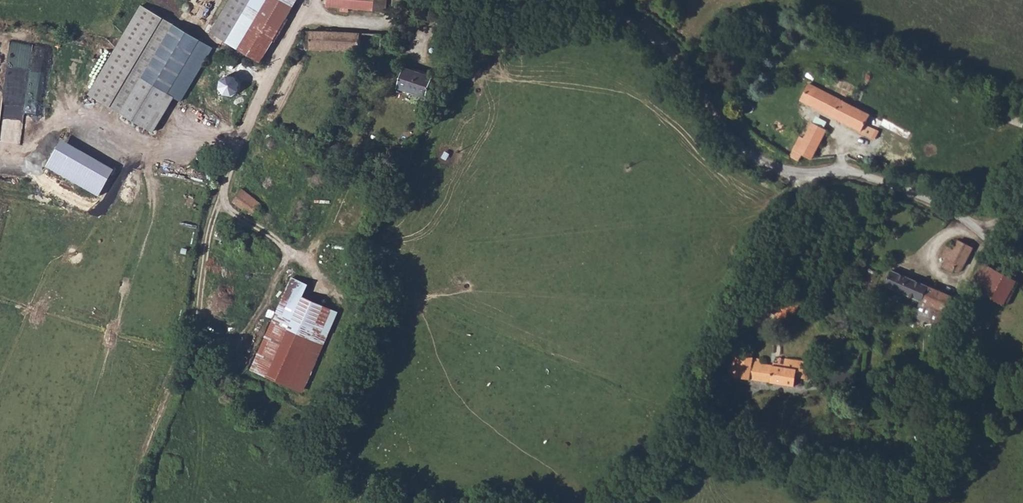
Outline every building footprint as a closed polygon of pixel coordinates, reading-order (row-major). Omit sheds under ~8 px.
[(225,41),(249,0),(229,0),(210,31),(225,41)] [(255,59),(259,61),(296,0),(249,0),(225,41),(255,59)] [(325,5),(386,12),(387,0),(326,0),(325,5)] [(212,47),(173,24),(141,5),(89,93),(154,133),(172,97),(180,101),(212,47)] [(382,52),(383,34),(305,31),(305,36),(303,36),(303,42),(304,43),(304,49),(382,52)] [(433,78),(404,68),(397,88),(426,98),(433,78)] [(219,88),(225,96),(233,97),(240,92),(241,83),(236,76),(227,74),(221,79),(219,88)] [(865,125),(871,115),(859,109),(809,83),(800,101),(860,132),(860,133),(875,140),(879,132),(865,125)] [(1003,119),(1022,125),(1022,115),(1006,110),(1003,119)] [(796,135),(800,137),(790,156),(799,161),(803,155),(812,160),(827,131),(805,119),(796,135)] [(261,203),(242,188),(232,201),(251,216),(261,203)] [(945,259),(941,267),(953,273),(954,271),(955,272),(957,273),(960,273),(961,272),(963,270),(973,248),(959,240),(954,250),(946,246),(941,256),(945,259)] [(1004,305),(1017,281),(982,261),(970,284),(969,287),(1004,305)] [(922,302),(915,317),(938,327),(937,329),(944,332),(945,326),(949,311),(954,297),(892,270),(884,285),(922,302)] [(338,312),(286,292),(251,370),(303,393),(338,312)] [(769,293),(761,310),(778,317),(784,300),(769,293)] [(784,300),(778,317),(776,321),(782,324),(788,311),(794,314),(798,306),(784,300)] [(805,365),(805,361),(786,358),(784,368),(760,364),(760,361),(759,359),(758,358),(756,358),(753,359),(754,357),(734,354),(726,376),(794,386),(796,378),(807,380),(809,371),(804,370),(805,365)]
